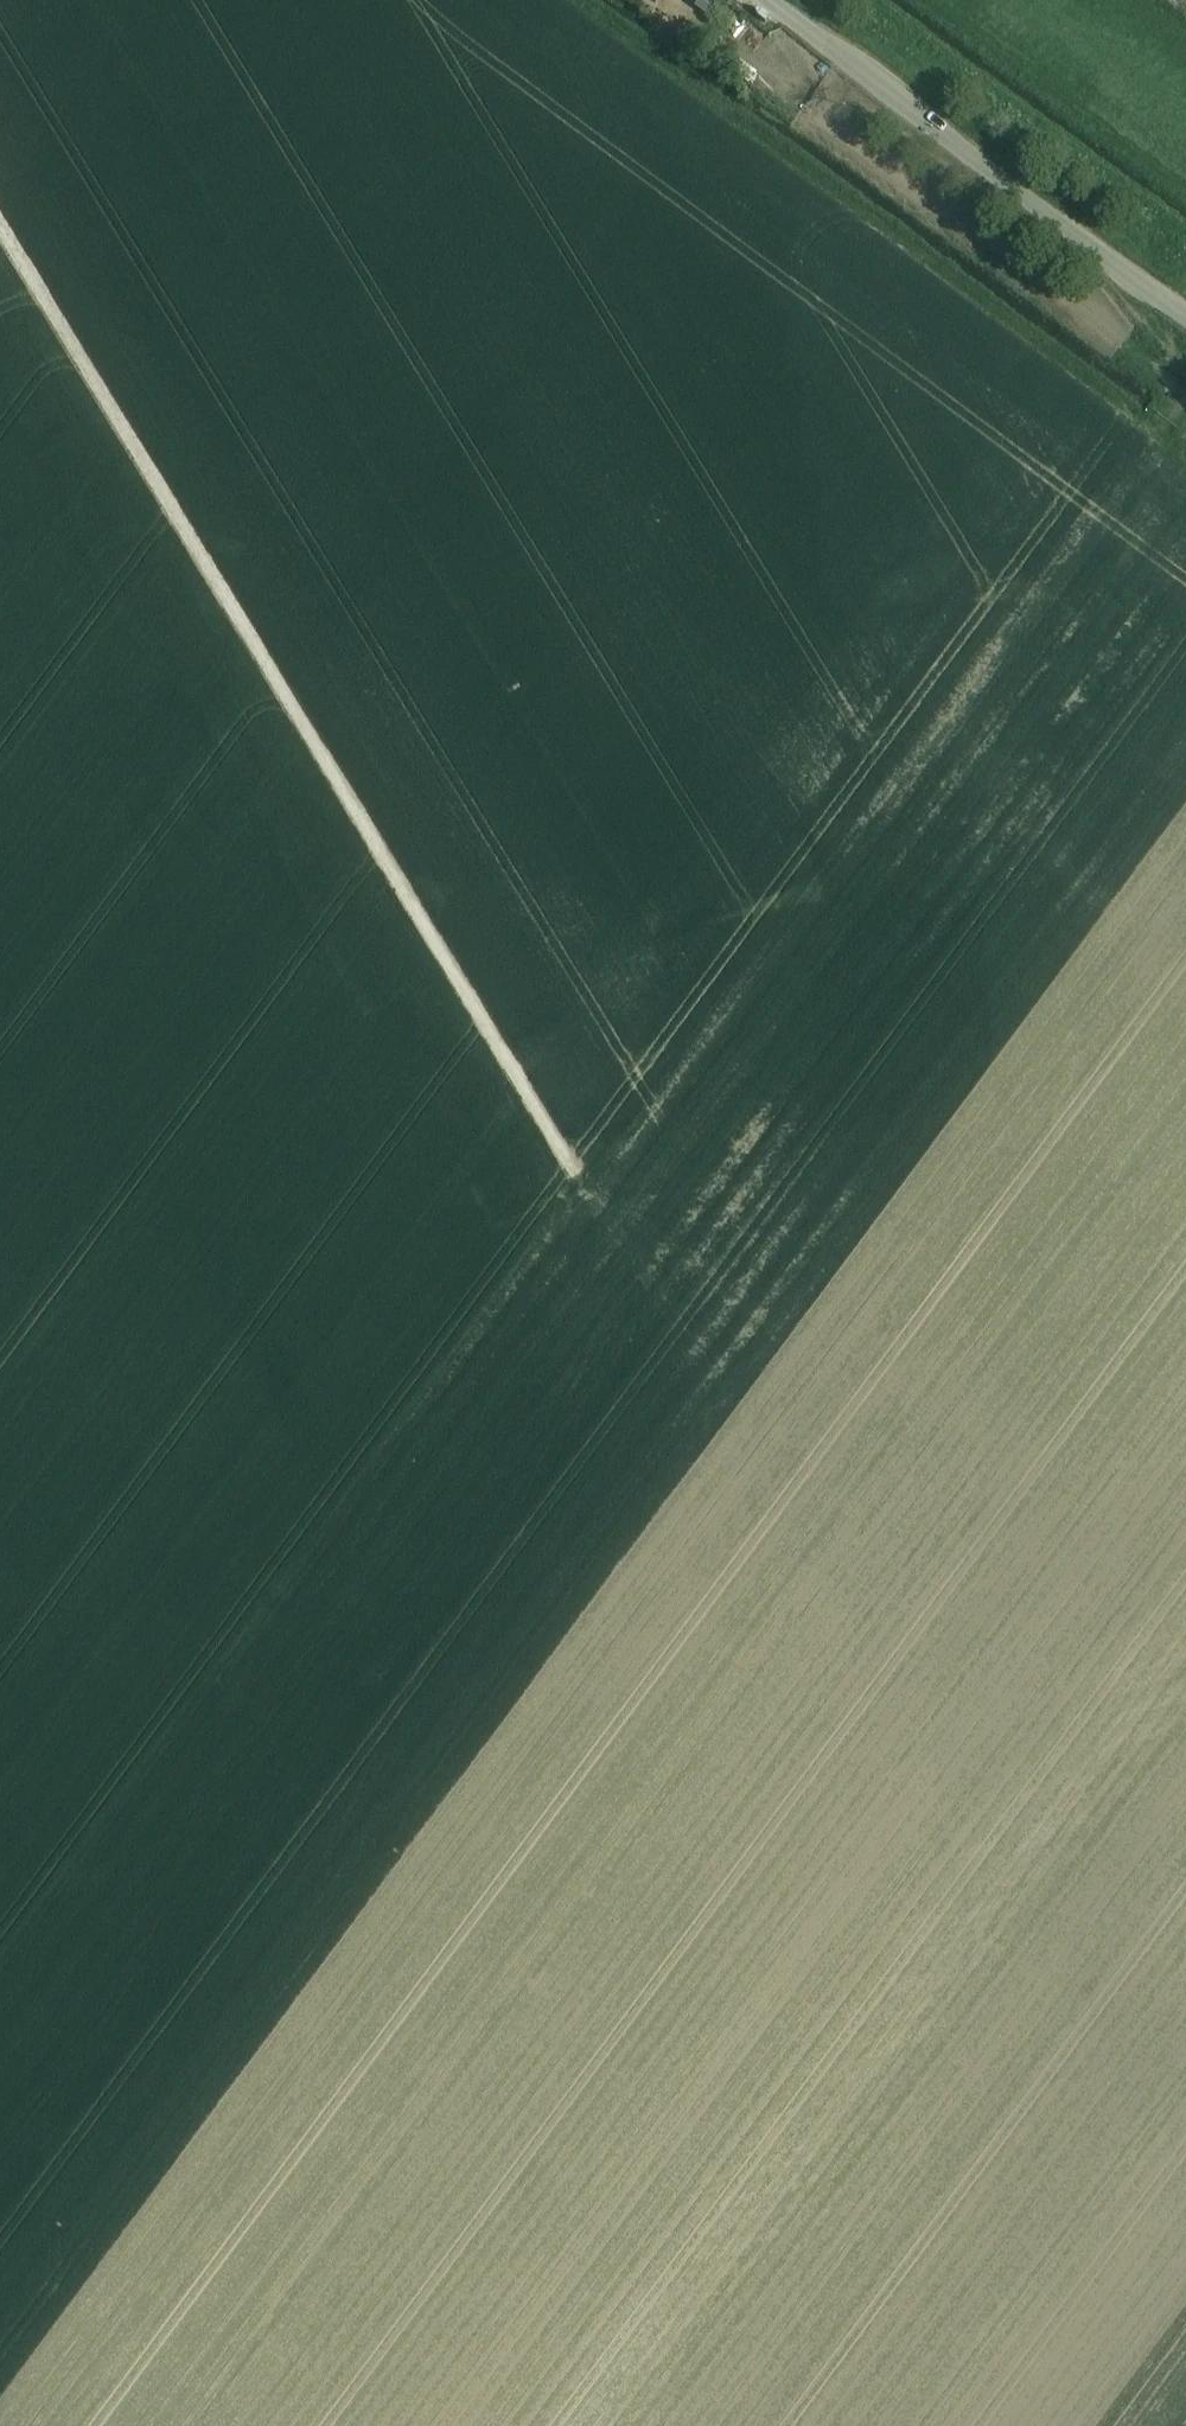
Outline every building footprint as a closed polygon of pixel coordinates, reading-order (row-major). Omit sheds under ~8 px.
[(695,5),(728,28),(737,15),(716,0),(699,0),(695,5)]
